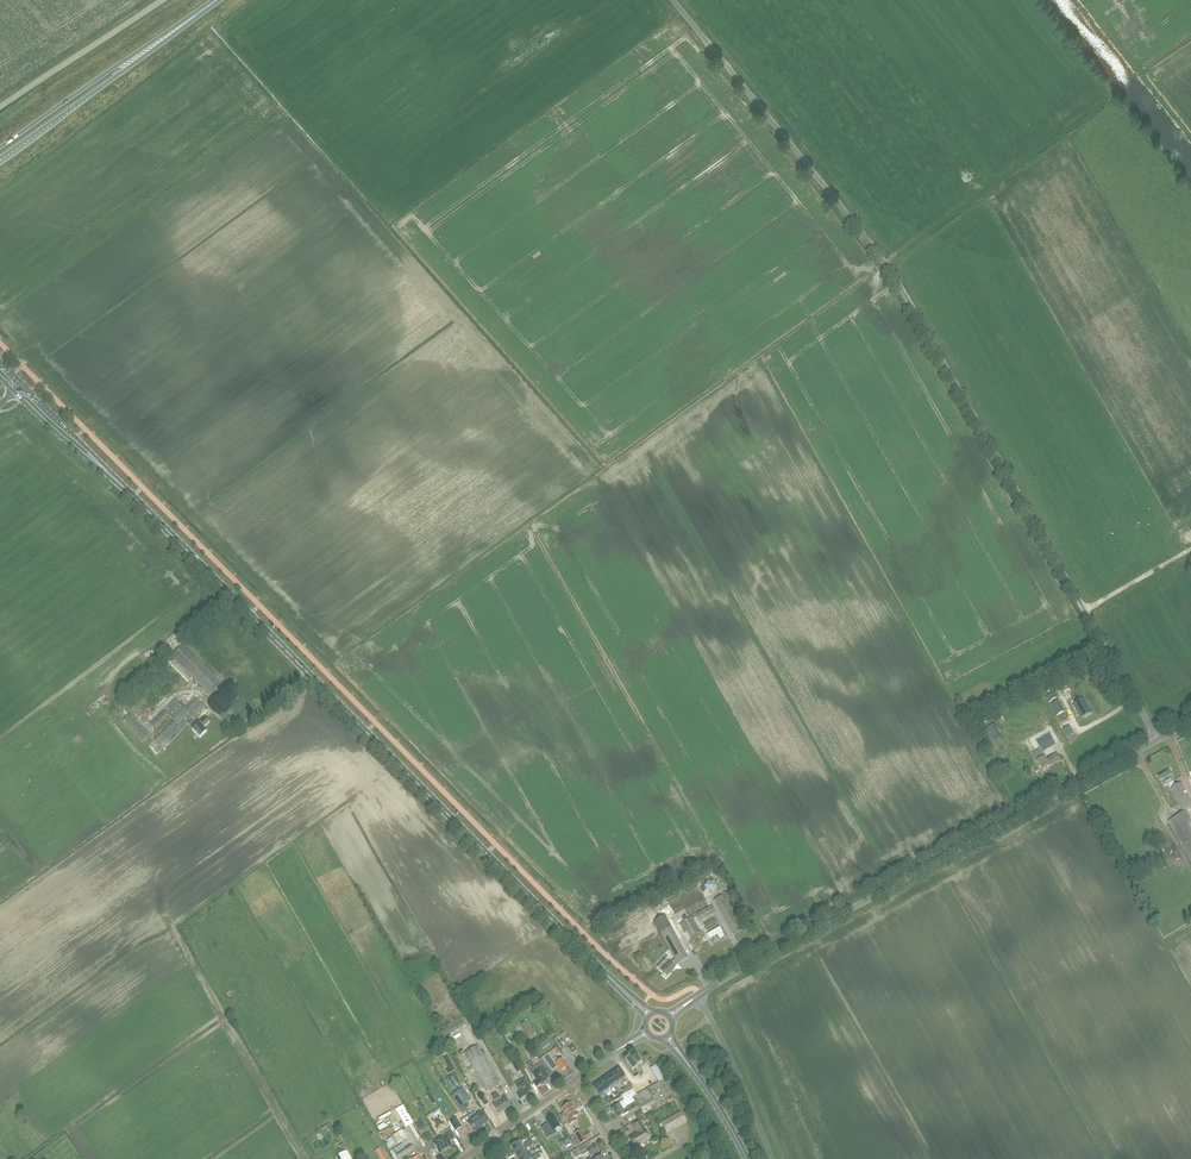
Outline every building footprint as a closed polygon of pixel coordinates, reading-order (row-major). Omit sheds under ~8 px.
[(226,688),(183,645),(172,656),(214,699),(226,688)] [(1055,695),(1047,699),(1049,703),(1058,699),(1055,695)] [(205,726),(209,722),(205,717),(197,725),(193,720),(206,707),(201,702),(204,700),(200,696),(186,709),(175,699),(150,724),(155,728),(169,715),(174,721),(155,740),(163,749),(189,724),(193,728),(192,729),(200,737),(207,731),(203,727),(204,725),(205,726)] [(1084,700),(1074,705),(1081,719),(1091,713),(1084,700)] [(1059,701),(1051,706),(1057,716),(1065,711),(1059,701)] [(1016,722),(1033,715),(1030,707),(1023,710),(1025,713),(1014,718),(1016,722)] [(123,721),(143,741),(151,733),(131,713),(123,721)] [(1050,733),(1036,741),(1041,749),(1035,752),(1039,760),(1037,761),(1042,770),(1050,766),(1049,765),(1051,764),(1051,765),(1061,760),(1057,753),(1046,759),(1042,751),(1056,744),(1050,733)] [(1010,748),(1021,743),(1019,739),(1008,744),(1010,748)] [(1188,819),(1189,818),(1186,812),(1190,809),(1190,800),(1181,783),(1176,786),(1174,781),(1172,776),(1173,775),(1171,772),(1169,772),(1159,778),(1164,786),(1168,784),(1171,789),(1170,789),(1183,813),(1168,821),(1190,863),(1190,825),(1188,819)] [(714,892),(717,886),(714,881),(708,881),(705,886),(708,891),(714,892)] [(689,916),(708,906),(708,907),(712,904),(710,900),(706,903),(697,886),(668,902),(675,914),(685,909),(689,916)] [(734,934),(743,929),(724,895),(715,900),(734,934)] [(700,921),(716,912),(712,905),(697,914),(700,921)] [(677,964),(688,957),(665,915),(654,922),(675,959),(670,963),(669,962),(661,970),(664,973),(663,975),(666,977),(667,976),(675,968),(674,967),(677,963),(677,964)] [(697,932),(700,931),(692,916),(689,918),(689,917),(682,921),(682,922),(680,923),(684,932),(687,930),(690,936),(698,933),(697,932)] [(715,918),(714,919),(714,917),(712,918),(705,921),(706,923),(704,924),(708,930),(718,925),(715,918)] [(710,939),(717,935),(720,939),(724,936),(722,932),(719,927),(707,934),(710,939)] [(444,1037),(466,1024),(462,1017),(440,1029),(444,1037)] [(527,1022),(521,1026),(530,1042),(536,1038),(527,1022)] [(487,1091),(500,1083),(477,1045),(465,1053),(487,1091)] [(556,1047),(553,1049),(554,1050),(554,1051),(557,1055),(560,1053),(560,1054),(560,1053),(564,1051),(563,1050),(559,1045),(556,1047)] [(625,1060),(624,1060),(632,1071),(637,1067),(637,1066),(642,1063),(634,1051),(633,1050),(632,1051),(628,1054),(627,1054),(628,1055),(629,1057),(625,1060)] [(563,1058),(560,1060),(555,1063),(548,1054),(544,1057),(553,1070),(557,1067),(558,1067),(561,1071),(564,1069),(567,1068),(566,1067),(567,1066),(564,1062),(565,1062),(563,1058)] [(530,1070),(529,1070),(532,1076),(533,1076),(534,1075),(537,1081),(534,1082),(537,1087),(541,1084),(542,1086),(546,1083),(545,1082),(547,1081),(546,1080),(550,1077),(547,1073),(543,1065),(536,1069),(535,1067),(530,1070)] [(619,1068),(614,1072),(621,1082),(626,1078),(619,1068)] [(614,1072),(609,1076),(616,1086),(621,1082),(614,1072)] [(460,1085),(462,1083),(455,1074),(448,1079),(457,1092),(452,1096),(462,1111),(468,1107),(466,1103),(471,1100),(460,1085)] [(609,1076),(604,1079),(611,1089),(616,1086),(609,1076)] [(518,1095),(520,1099),(530,1094),(529,1092),(532,1090),(525,1078),(515,1084),(520,1093),(518,1095)] [(604,1079),(599,1083),(606,1093),(611,1089),(604,1079)] [(625,1108),(614,1114),(617,1118),(643,1104),(646,1108),(650,1106),(652,1111),(673,1099),(662,1080),(659,1082),(653,1086),(637,1094),(632,1098),(634,1102),(625,1107),(625,1108)] [(599,1083),(593,1087),(600,1097),(606,1093),(599,1083)] [(624,1101),(624,1100),(619,1103),(620,1104),(612,1109),(614,1114),(625,1108),(625,1107),(634,1102),(632,1098),(637,1094),(633,1088),(625,1093),(628,1099),(624,1101)] [(505,1097),(502,1099),(493,1105),(498,1114),(506,1110),(511,1107),(505,1097)] [(574,1118),(578,1115),(571,1104),(563,1109),(568,1117),(565,1119),(569,1125),(576,1121),(574,1118)] [(641,1111),(635,1115),(637,1119),(645,1115),(642,1111),(641,1111)] [(471,1114),(481,1128),(483,1127),(483,1126),(487,1123),(480,1113),(477,1115),(475,1112),(471,1114)] [(667,1132),(686,1122),(681,1112),(662,1123),(667,1132)] [(481,1128),(471,1114),(467,1117),(470,1120),(467,1122),(474,1132),(478,1129),(479,1130),(481,1128)] [(554,1116),(547,1120),(549,1124),(546,1126),(545,1124),(541,1127),(547,1138),(557,1132),(555,1130),(560,1127),(558,1123),(559,1122),(557,1119),(556,1119),(554,1116)] [(451,1122),(456,1130),(461,1126),(456,1118),(451,1122)] [(419,1132),(427,1127),(422,1119),(414,1124),(419,1132)] [(639,1133),(630,1138),(635,1147),(650,1139),(641,1124),(640,1121),(634,1125),(635,1127),(639,1133)] [(421,1138),(417,1130),(412,1123),(407,1126),(411,1133),(415,1141),(421,1138)] [(403,1130),(395,1134),(393,1135),(398,1144),(408,1139),(403,1130)] [(439,1139),(445,1149),(452,1145),(447,1138),(450,1137),(446,1130),(441,1134),(442,1137),(439,1139)] [(580,1144),(587,1140),(593,1137),(589,1131),(583,1134),(582,1131),(575,1135),(580,1144)] [(435,1146),(439,1153),(445,1149),(439,1139),(436,1141),(434,1138),(428,1142),(432,1148),(435,1146)] [(511,1146),(514,1153),(523,1148),(519,1142),(511,1146)] [(392,1150),(398,1158),(399,1158),(414,1150),(410,1145),(405,1148),(402,1143),(392,1150)] [(594,1144),(592,1145),(586,1149),(584,1145),(571,1153),(575,1158),(581,1155),(582,1156),(588,1152),(591,1157),(599,1152),(594,1144)] [(381,1148),(376,1151),(381,1158),(388,1158),(381,1148)] [(518,1158),(527,1154),(523,1148),(514,1153),(518,1158)] [(347,1151),(344,1152),(338,1155),(340,1158),(352,1158),(347,1151)]
